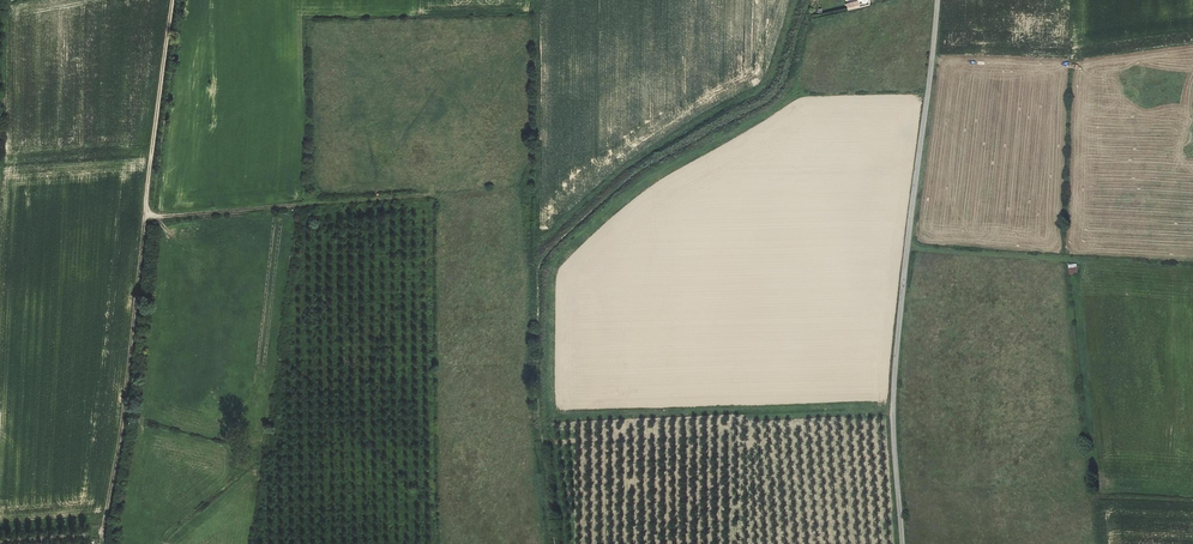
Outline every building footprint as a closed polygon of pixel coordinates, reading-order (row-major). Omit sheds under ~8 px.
[(1068,265),(1070,274),(1077,273),(1076,263),(1068,265)]
